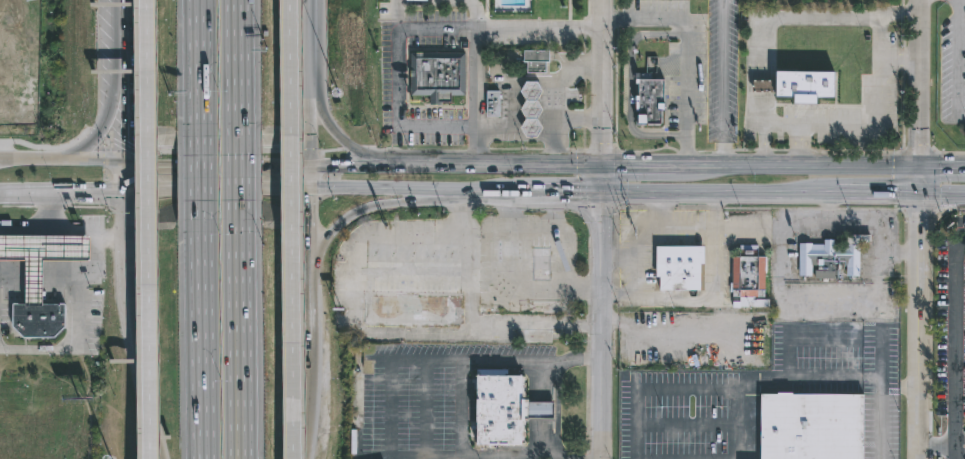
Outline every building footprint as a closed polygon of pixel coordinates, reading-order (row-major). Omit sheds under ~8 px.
[(548,59),(548,61),(546,61),(545,72),(527,72),(527,61),(522,61),(522,49),(548,50),(548,59)] [(452,95),(452,102),(441,102),(441,104),(430,104),(430,95),(411,95),(411,53),(466,53),(466,95),(452,95)] [(11,59),(0,59),(0,89),(11,89),(11,59)] [(834,71),(834,96),(815,96),(815,103),(791,103),(791,97),(774,97),(774,89),(755,89),(755,80),(774,80),(774,70),(834,71)] [(666,79),(665,103),(664,103),(664,127),(637,126),(638,112),(635,112),(636,83),(635,83),(635,72),(651,73),(651,78),(666,79)] [(541,127),(536,136),(524,136),(519,127),(524,117),(519,108),(524,99),(520,90),(525,80),(536,80),(542,90),(536,99),(542,108),(536,118),(541,127)] [(497,116),(484,116),(484,90),(497,90),(497,116)] [(871,235),(871,245),(858,245),(858,276),(845,276),(845,265),(840,265),(840,282),(836,282),(836,264),(834,264),(833,279),(813,279),(813,270),(822,271),(822,266),(811,266),(810,276),(797,276),(798,244),(823,244),(823,239),(832,240),(832,244),(841,244),(842,234),(871,235)] [(25,260),(0,260),(0,235),(88,235),(88,260),(42,260),(42,303),(25,303),(25,260)] [(572,243),(491,243),(491,263),(572,262),(572,243)] [(699,263),(699,290),(658,290),(658,276),(655,276),(655,246),(703,246),(703,263),(699,263)] [(760,248),(760,257),(766,257),(766,297),(741,297),(742,304),(733,304),(733,257),(741,257),(741,248),(760,248)] [(462,328),(462,297),(364,296),(364,327),(462,328)] [(12,326),(12,303),(25,303),(42,303),(64,303),(64,327),(53,337),(23,337),(12,326)] [(521,419),(520,445),(475,444),(475,422),(473,422),(473,400),(475,400),(476,375),(479,375),(479,369),(514,370),(514,373),(514,375),(521,375),(521,400),(521,419)] [(863,395),(863,458),(761,458),(760,394),(793,394),(793,395),(863,395)] [(521,400),(530,400),(530,402),(554,402),(554,419),(521,419),(521,400)]
